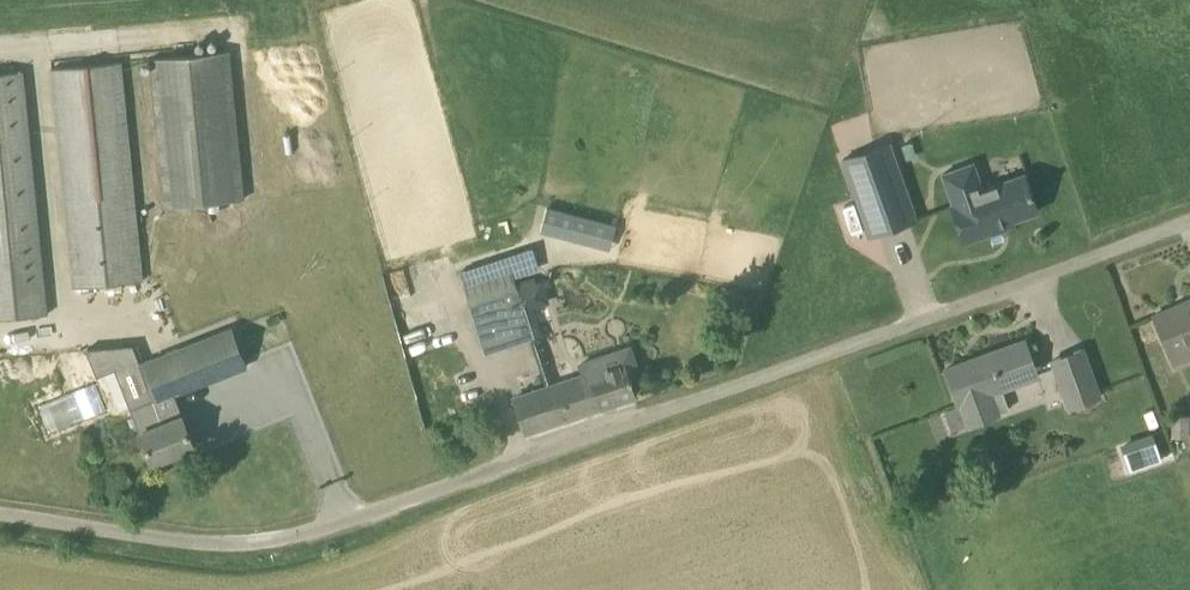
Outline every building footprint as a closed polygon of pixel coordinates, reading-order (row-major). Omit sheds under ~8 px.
[(229,52),(152,59),(166,207),(244,199),(229,52)] [(120,61),(50,68),(72,287),(143,280),(120,61)] [(49,314),(25,71),(0,74),(0,319),(49,314)] [(871,236),(916,220),(889,143),(843,159),(871,236)] [(983,189),(972,162),(940,173),(965,242),(997,231),(995,226),(1038,211),(1024,174),(983,189)] [(547,207),(542,226),(610,244),(615,224),(547,207)] [(375,236),(388,278),(386,279),(402,331),(447,316),(446,313),(469,306),(484,350),(530,335),(533,343),(538,341),(543,339),(534,308),(551,302),(545,285),(551,283),(550,278),(536,282),(535,278),(515,284),(506,255),(458,271),(461,281),(450,285),(449,283),(438,287),(431,266),(435,265),(421,222),(375,236)] [(1189,359),(1189,300),(1153,316),(1170,354),(1185,347),(1189,359)] [(152,463),(194,446),(174,391),(245,364),(234,336),(127,376),(136,400),(152,394),(163,423),(140,432),(152,463)] [(1009,408),(1002,391),(1038,378),(1025,340),(945,369),(959,407),(967,428),(1000,415),(999,412),(1009,408)] [(639,375),(629,347),(577,364),(581,376),(515,399),(526,432),(634,396),(629,379),(639,375)] [(1071,409),(1100,397),(1082,349),(1052,360),(1071,409)] [(1142,438),(1120,445),(1129,472),(1162,462),(1159,453),(1153,434),(1142,438)]
